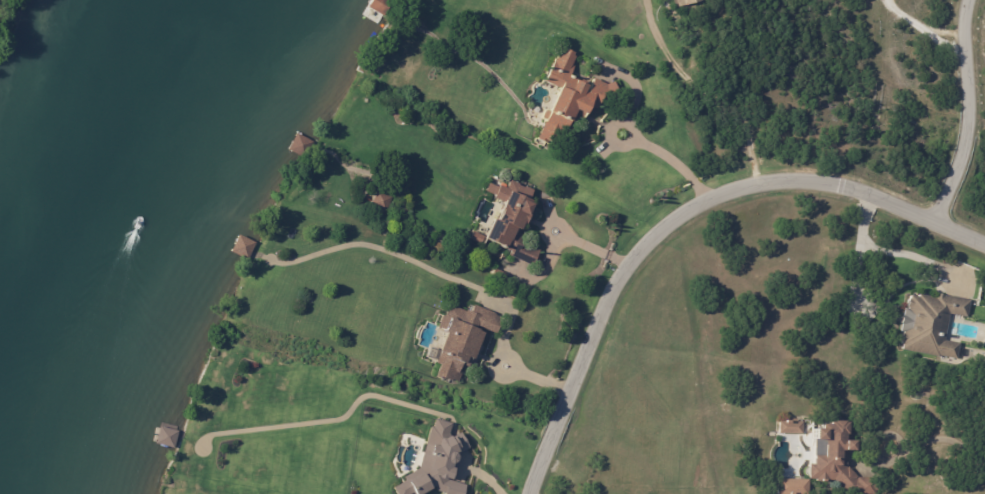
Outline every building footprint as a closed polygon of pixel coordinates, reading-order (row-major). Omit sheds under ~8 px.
[(391,0),(371,0),(367,7),(382,16),(391,0)] [(680,9),(677,0),(703,0),(704,3),(702,3),(680,9)] [(575,66),(569,82),(576,86),(577,83),(588,89),(586,93),(589,95),(596,79),(608,85),(615,82),(620,97),(607,102),(603,100),(599,110),(592,107),(583,122),(578,119),(573,130),(575,130),(569,141),(561,137),(556,146),(548,143),(547,145),(538,140),(547,122),(542,120),(546,112),(550,114),(562,90),(545,83),(555,62),(556,63),(563,48),(577,55),(572,65),(575,66)] [(288,149),(304,158),(313,141),(296,133),(288,149)] [(532,204),(530,207),(533,208),(526,227),(524,226),(521,233),(520,233),(519,235),(527,238),(524,244),(540,251),(533,266),(510,257),(511,253),(486,242),(494,222),(498,224),(506,205),(494,200),(495,197),(492,196),(496,188),(499,190),(500,187),(508,190),(511,182),(526,188),(521,199),(532,204)] [(378,193),(393,199),(386,215),(371,208),(378,193)] [(248,259),(255,242),(238,235),(231,252),(248,259)] [(969,303),(972,303),(968,320),(951,316),(946,343),(961,346),(958,361),(940,358),(940,359),(903,353),(904,348),(903,348),(903,345),(904,338),(906,338),(906,336),(902,335),(904,328),(903,328),(904,320),(907,320),(905,318),(906,312),(910,312),(910,311),(909,311),(911,303),(912,303),(913,299),(920,300),(920,298),(936,301),(937,297),(969,303)] [(496,316),(495,318),(503,321),(497,336),(478,329),(476,336),(483,339),(474,366),(472,365),(470,371),(463,369),(461,375),(463,376),(459,386),(453,384),(452,386),(445,383),(445,385),(436,382),(441,369),(436,368),(446,339),(445,338),(446,335),(437,332),(442,320),(445,321),(449,309),(466,315),(467,314),(472,316),(475,308),(496,316)] [(404,474),(402,483),(393,486),(395,493),(417,493),(432,489),(443,492),(443,493),(464,493),(466,484),(451,481),(457,453),(467,450),(462,433),(450,436),(449,432),(451,423),(431,418),(419,470),(404,474)] [(804,437),(780,436),(780,424),(805,425),(805,437),(804,437)] [(879,479),(879,493),(851,493),(836,482),(830,482),(830,484),(817,484),(817,482),(811,482),(811,467),(816,467),(817,443),(818,443),(818,436),(826,436),(826,429),(833,430),(833,426),(837,427),(837,426),(847,426),(847,427),(850,427),(850,438),(848,438),(848,446),(857,446),(857,456),(848,456),(848,461),(848,463),(850,463),(850,468),(859,478),(859,479),(879,479)] [(157,444),(175,447),(178,430),(159,427),(157,444)] [(808,479),(777,479),(776,493),(808,493),(808,479)]
